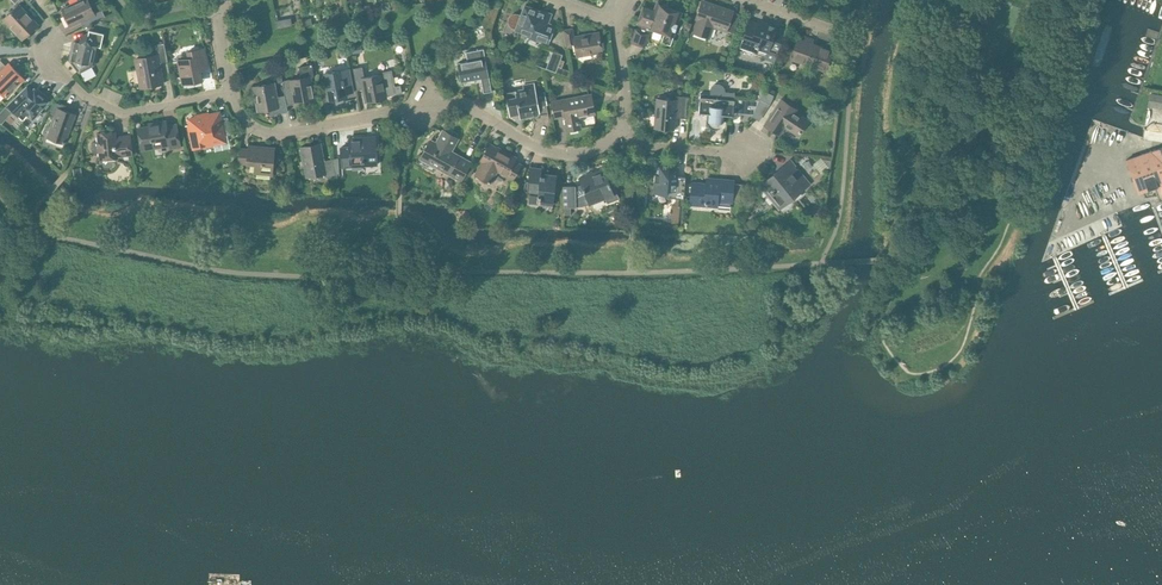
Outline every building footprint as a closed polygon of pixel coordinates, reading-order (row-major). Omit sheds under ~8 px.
[(87,0),(80,0),(62,9),(70,26),(80,21),(83,27),(104,18),(101,10),(94,13),(87,0)] [(734,33),(740,14),(703,1),(692,32),(710,39),(714,28),(726,32),(726,31),(734,33)] [(681,12),(660,5),(655,3),(653,9),(643,5),(636,24),(641,26),(639,31),(635,29),(630,43),(643,47),(650,29),(664,34),(661,42),(670,45),(681,12)] [(22,39),(37,24),(18,4),(3,19),(22,39)] [(370,4),(362,6),(364,14),(371,12),(370,4)] [(508,18),(508,19),(508,20),(508,21),(509,22),(509,23),(510,23),(510,24),(511,24),(512,25),(513,25),(513,26),(514,26),(515,26),(516,26),(515,30),(527,35),(526,36),(547,44),(553,26),(546,23),(549,15),(524,6),(521,14),(520,13),(519,12),(518,12),(517,11),(516,11),(515,11),(514,11),(513,11),(513,12),(512,12),(511,12),(511,13),(510,13),(510,14),(509,14),(509,15),(508,16),(508,17),(508,18)] [(776,27),(766,23),(757,20),(756,24),(749,21),(740,46),(756,52),(758,49),(767,52),(765,59),(773,61),(782,36),(773,34),(776,27)] [(573,36),(572,28),(563,30),(566,47),(574,46),(576,56),(601,51),(598,32),(573,36)] [(100,47),(103,33),(89,30),(88,34),(75,41),(70,59),(80,71),(94,64),(98,46),(100,47)] [(811,43),(812,39),(805,37),(804,41),(797,38),(790,59),(825,71),(832,50),(811,43)] [(140,87),(163,83),(159,63),(167,62),(164,43),(155,45),(157,55),(135,60),(140,87)] [(182,84),(201,80),(199,70),(207,68),(203,49),(187,52),(189,58),(177,60),(182,84)] [(467,61),(457,63),(461,82),(481,79),(484,92),(491,91),(489,77),(485,58),(484,49),(466,52),(467,61)] [(552,51),(546,69),(556,72),(570,77),(570,76),(571,76),(570,72),(569,70),(561,67),(564,60),(560,59),(562,54),(552,51)] [(326,53),(316,54),(318,62),(327,60),(326,53)] [(667,53),(665,60),(674,63),(676,55),(667,53)] [(0,61),(0,92),(4,97),(23,79),(10,65),(7,68),(0,61)] [(284,81),(283,82),(285,95),(287,105),(294,104),(294,102),(315,98),(311,77),(314,76),(311,64),(299,66),(301,77),(284,80),(284,81)] [(362,66),(353,68),(357,90),(364,88),(366,98),(385,95),(385,96),(394,95),(396,94),(402,93),(400,85),(395,86),(392,70),(381,72),(381,73),(366,76),(364,76),(362,66)] [(343,103),(342,98),(346,97),(345,94),(353,93),(349,69),(325,74),(330,100),(334,99),(335,104),(343,103)] [(287,105),(285,95),(278,96),(275,82),(252,87),(252,91),(254,91),(258,112),(273,108),(273,114),(288,111),(287,105)] [(536,93),(534,82),(522,84),(523,88),(516,89),(516,90),(508,92),(508,93),(506,93),(507,98),(510,116),(520,115),(520,119),(548,114),(544,91),(536,93)] [(699,101),(699,111),(702,111),(707,111),(707,119),(707,120),(724,122),(724,121),(724,113),(733,114),(733,110),(734,110),(753,112),(758,102),(760,99),(759,99),(754,98),(735,97),(735,92),(725,91),(725,90),(725,88),(724,86),(722,85),(720,83),(717,83),(716,83),(714,84),(712,85),(711,87),(710,89),(710,94),(704,94),(700,93),(699,101)] [(32,90),(26,85),(19,93),(7,105),(23,119),(27,115),(32,119),(47,102),(33,89),(32,90)] [(831,87),(827,96),(835,99),(836,100),(837,99),(840,91),(837,90),(831,87)] [(754,94),(754,98),(759,99),(760,99),(763,91),(758,89),(757,94),(754,94)] [(763,91),(760,99),(770,104),(774,95),(773,95),(765,91),(764,90),(763,90),(763,91)] [(1151,94),(1148,109),(1161,112),(1161,96),(1151,94)] [(577,117),(594,114),(590,95),(551,102),(554,118),(564,116),(567,131),(579,129),(577,117)] [(688,113),(689,97),(675,96),(675,101),(657,100),(655,128),(673,129),(674,112),(688,113)] [(799,133),(807,121),(794,112),(796,110),(781,100),(763,125),(778,135),(779,136),(785,129),(797,136),(799,133)] [(64,143),(74,115),(64,111),(65,107),(54,102),(49,115),(53,117),(46,137),(64,143)] [(222,118),(220,112),(196,117),(189,118),(195,149),(227,143),(226,135),(231,134),(228,117),(222,118)] [(168,129),(166,120),(149,123),(149,125),(137,127),(142,151),(169,146),(170,150),(181,148),(178,128),(168,129)] [(450,151),(458,138),(443,131),(436,143),(431,140),(420,159),(460,181),(469,164),(470,162),(450,151)] [(115,137),(115,132),(97,134),(98,142),(92,143),(93,153),(99,153),(100,159),(117,158),(117,156),(131,155),(130,136),(115,137)] [(342,167),(377,165),(375,137),(349,138),(350,147),(341,148),(342,167)] [(324,160),(321,142),(300,146),(306,178),(327,174),(327,176),(335,175),(332,159),(324,160)] [(512,179),(520,165),(513,161),(514,159),(489,144),(480,161),(482,163),(475,175),(487,182),(494,169),(512,179)] [(271,174),(274,148),(248,146),(247,149),(239,148),(238,163),(247,164),(247,163),(255,163),(254,172),(271,174)] [(1125,160),(1138,195),(1158,188),(1161,195),(1161,147),(1151,150),(1145,153),(1125,160)] [(797,169),(795,167),(796,166),(790,159),(773,173),(775,175),(761,187),(780,210),(810,184),(798,169),(797,169)] [(684,199),(685,177),(677,176),(678,167),(669,166),(669,164),(657,163),(655,193),(667,194),(667,197),(684,199)] [(470,165),(465,174),(470,177),(475,168),(470,165)] [(545,176),(541,175),(541,168),(530,166),(528,180),(526,180),(526,181),(525,183),(524,184),(524,187),(524,189),(525,190),(526,192),(527,192),(530,192),(529,203),(553,206),(556,174),(545,173),(545,176)] [(81,167),(73,168),(74,177),(82,176),(81,167)] [(615,195),(604,167),(578,177),(580,184),(576,186),(575,185),(563,186),(563,207),(564,207),(570,207),(576,207),(576,203),(587,199),(589,205),(606,199),(606,198),(615,195)] [(731,202),(733,181),(708,179),(708,185),(691,183),(690,204),(714,206),(714,201),(731,202)] [(742,220),(742,229),(749,229),(750,221),(742,220)]
